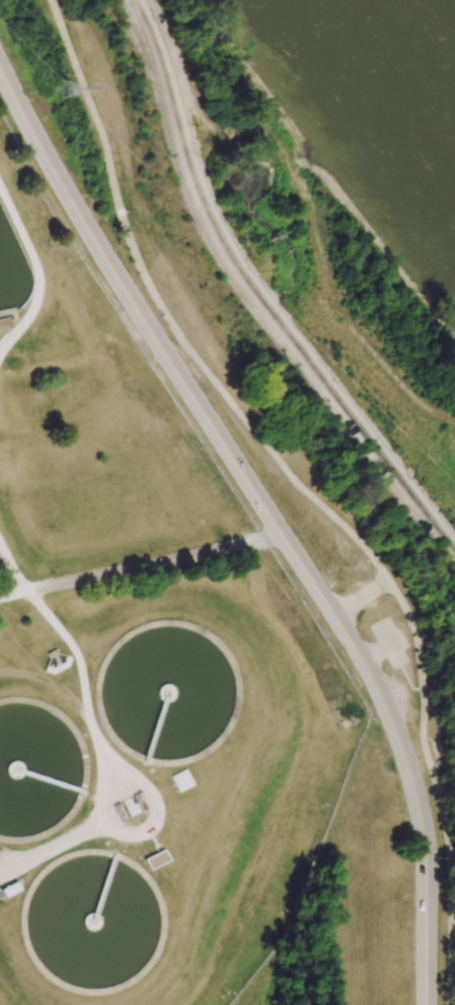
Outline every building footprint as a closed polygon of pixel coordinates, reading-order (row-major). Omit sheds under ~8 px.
[(149,870),(167,860),(162,850),(144,860),(149,870)]
